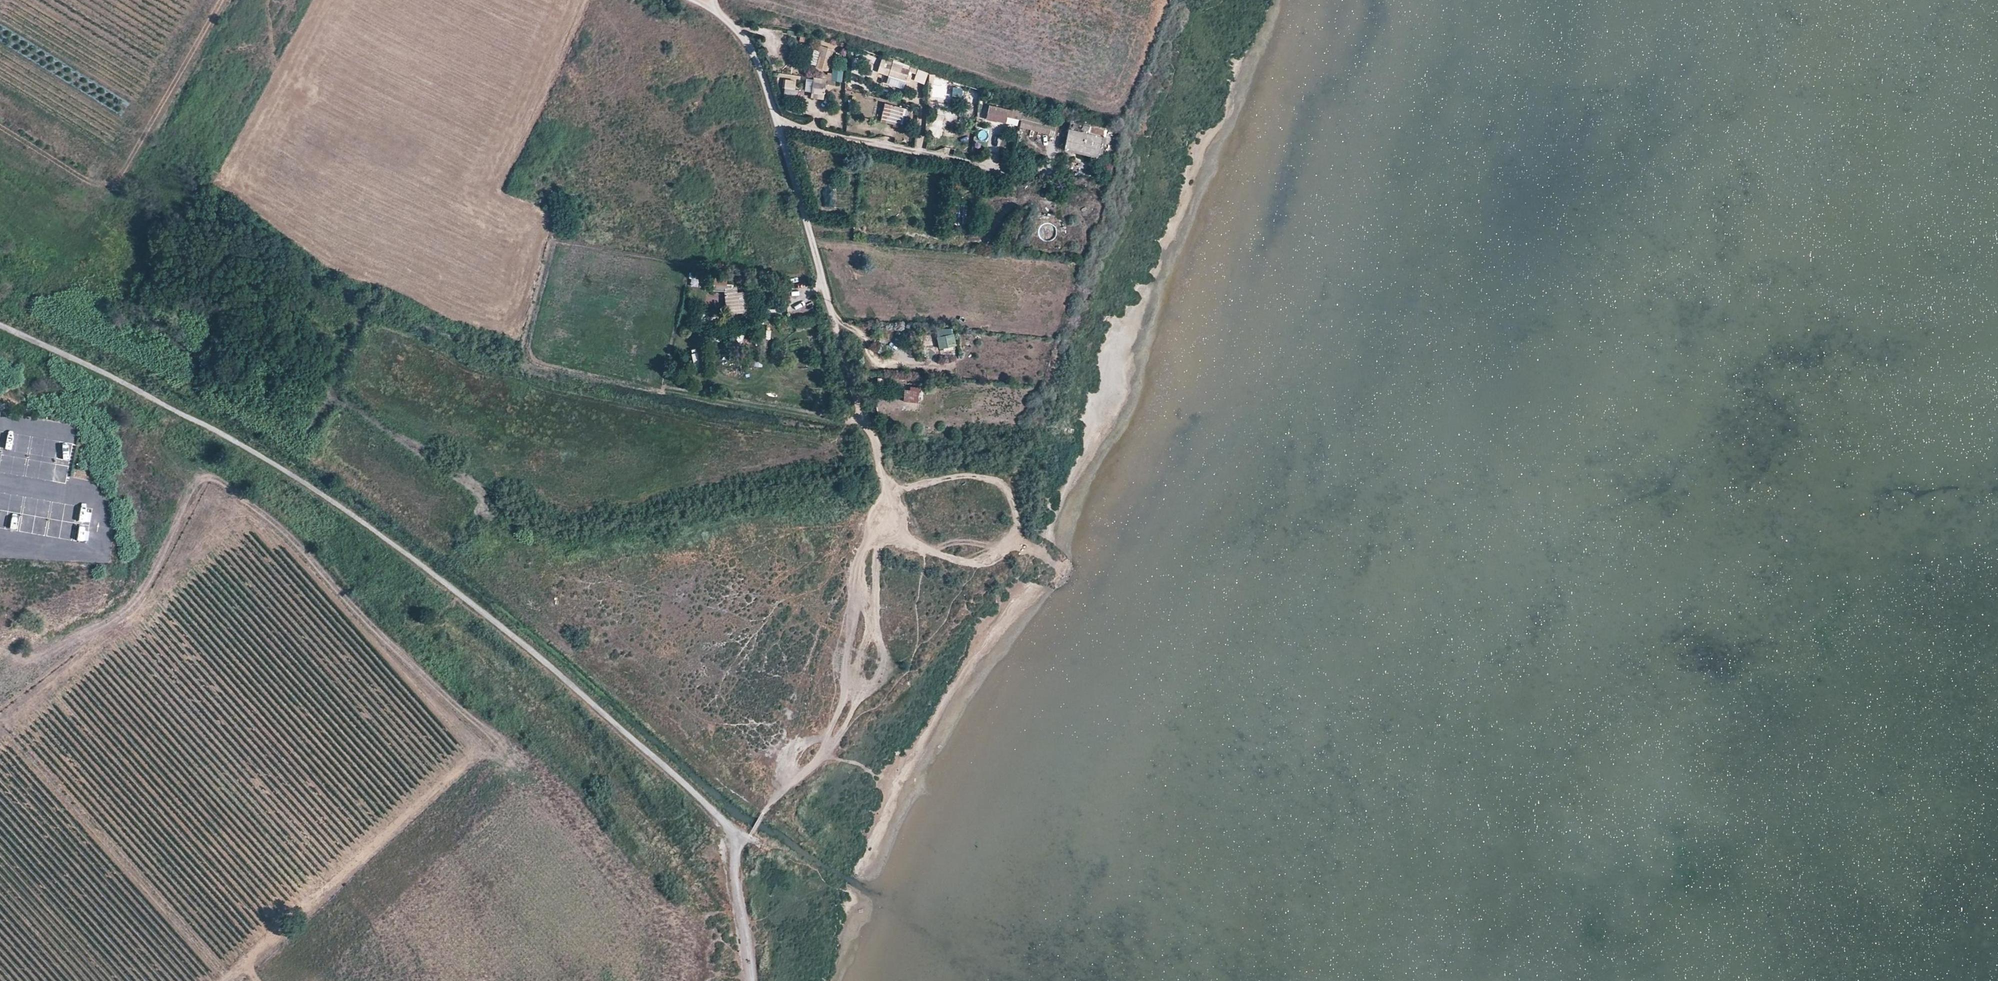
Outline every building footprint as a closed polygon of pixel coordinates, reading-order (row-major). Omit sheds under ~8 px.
[(817,44),(811,66),(829,71),(835,49),(817,44)] [(877,63),(888,67),(889,63),(878,59),(877,63)] [(887,73),(896,76),(899,67),(890,64),(887,73)] [(844,82),(844,69),(834,69),(834,81),(844,82)] [(926,84),(929,73),(919,69),(915,81),(926,84)] [(809,89),(819,91),(820,83),(816,83),(816,80),(811,79),(809,89)] [(785,80),(785,96),(797,95),(796,80),(785,80)] [(947,88),(946,88),(946,82),(930,81),(929,97),(947,99),(947,88)] [(962,98),(965,85),(955,83),(952,95),(962,98)] [(1007,117),(1021,119),(1023,108),(1013,106),(1012,111),(989,106),(986,120),(996,122),(997,121),(1005,122),(1007,117)] [(1023,108),(1021,119),(1021,122),(1051,131),(1054,132),(1059,118),(1024,107),(1023,108)] [(902,123),(907,124),(908,118),(898,116),(896,125),(902,126),(902,123)] [(1071,121),(1066,148),(1100,155),(1105,128),(1071,121)] [(1049,136),(1051,131),(1021,122),(1020,127),(1049,136)] [(942,139),(943,128),(931,127),(930,138),(942,139)] [(725,304),(746,303),(746,292),(736,293),(735,287),(731,287),(731,293),(724,294),(725,304)] [(944,357),(959,355),(955,334),(940,337),(944,357)] [(904,400),(918,401),(919,387),(910,385),(910,388),(905,388),(904,400)] [(58,459),(67,461),(70,448),(61,446),(58,459)] [(48,466),(46,483),(65,486),(68,469),(57,467),(48,466)] [(37,501),(27,500),(26,512),(37,513),(37,501)] [(78,523),(89,525),(92,507),(81,505),(78,523)] [(64,519),(64,506),(54,506),(54,519),(64,519)] [(62,523),(61,541),(72,542),(73,524),(62,523)] [(86,544),(89,526),(80,525),(77,542),(86,544)]
